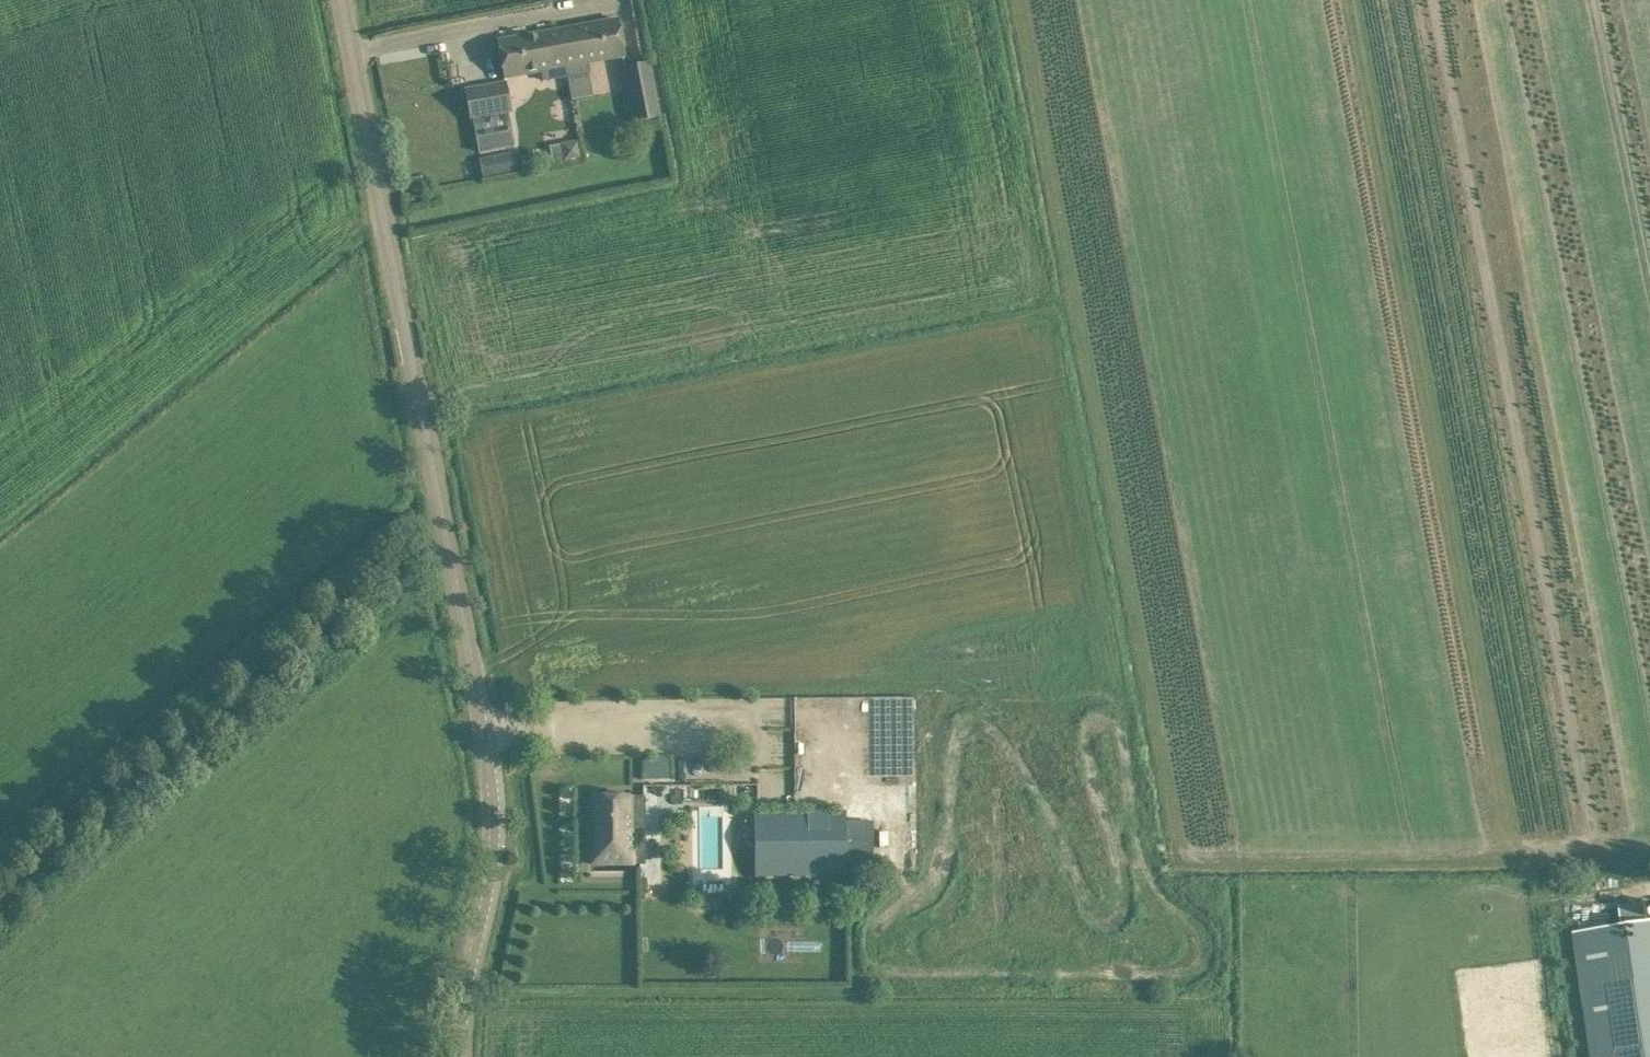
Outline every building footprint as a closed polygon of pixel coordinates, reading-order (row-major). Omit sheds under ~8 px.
[(619,19),(558,30),(567,75),(590,71),(589,62),(626,56),(619,19)] [(567,75),(558,30),(498,41),(505,78),(541,71),(543,79),(567,75)] [(623,67),(634,123),(661,118),(651,62),(623,67)] [(470,118),(474,117),(478,139),(513,132),(509,111),(512,111),(507,82),(465,90),(470,118)] [(516,152),(477,154),(479,172),(517,170),(516,152)] [(641,755),(642,776),(668,776),(667,754),(641,755)] [(591,796),(592,864),(592,871),(631,871),(631,864),(646,864),(646,862),(644,862),(643,798),(645,798),(645,796),(629,796),(629,791),(615,791),(616,796),(608,796),(608,791),(594,791),(594,796),(591,796)] [(757,813),(757,875),(782,875),(848,874),(847,812),(757,813)] [(1645,901),(1620,905),(1623,925),(1648,921),(1645,901)] [(1648,921),(1623,925),(1573,932),(1592,1056),(1649,1056),(1649,921),(1648,921)]
